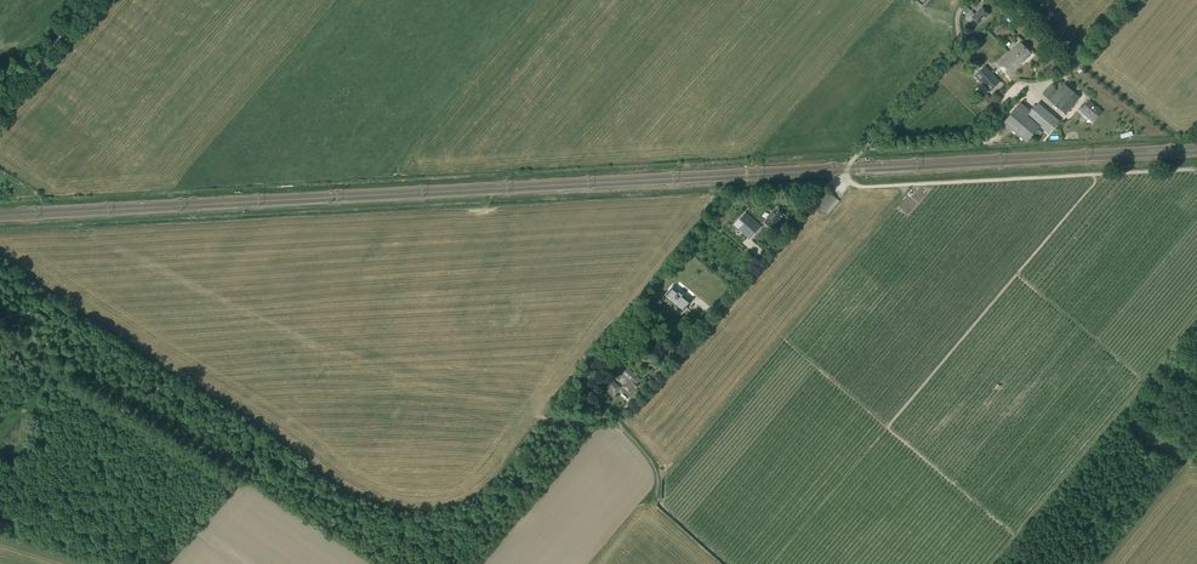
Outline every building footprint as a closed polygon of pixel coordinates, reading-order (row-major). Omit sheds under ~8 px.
[(978,25),(989,15),(982,8),(975,15),(972,12),(965,18),(970,23),(973,19),(978,25)] [(997,64),(1008,76),(1031,54),(1020,42),(997,64)] [(990,92),(993,89),(1000,82),(985,67),(974,76),(982,84),(990,92)] [(1062,87),(1057,83),(1053,87),(1052,86),(1044,96),(1066,115),(1080,98),(1064,84),(1062,87)] [(990,112),(997,105),(987,95),(979,102),(990,112)] [(1093,123),(1094,121),(1102,113),(1089,102),(1080,112),(1093,123)] [(1004,123),(1027,142),(1040,127),(1049,134),(1059,122),(1038,104),(1031,112),(1020,103),(1004,123)] [(817,204),(826,212),(837,199),(828,191),(817,204)] [(740,210),(739,210),(735,207),(733,209),(725,201),(717,210),(735,225),(751,239),(761,228),(745,213),(742,216),(740,219),(736,215),(738,213),(740,210)] [(785,216),(777,209),(773,215),(772,214),(769,218),(769,219),(765,223),(773,229),(778,224),(781,222),(780,221),(785,216)] [(677,292),(670,286),(661,296),(679,311),(688,301),(681,295),(682,294),(678,291),(677,292)] [(638,385),(636,384),(640,380),(624,366),(619,371),(629,379),(623,387),(629,392),(634,386),(636,388),(638,385)] [(615,380),(613,379),(611,377),(606,384),(607,385),(606,386),(616,394),(622,388),(614,381),(615,380)]
